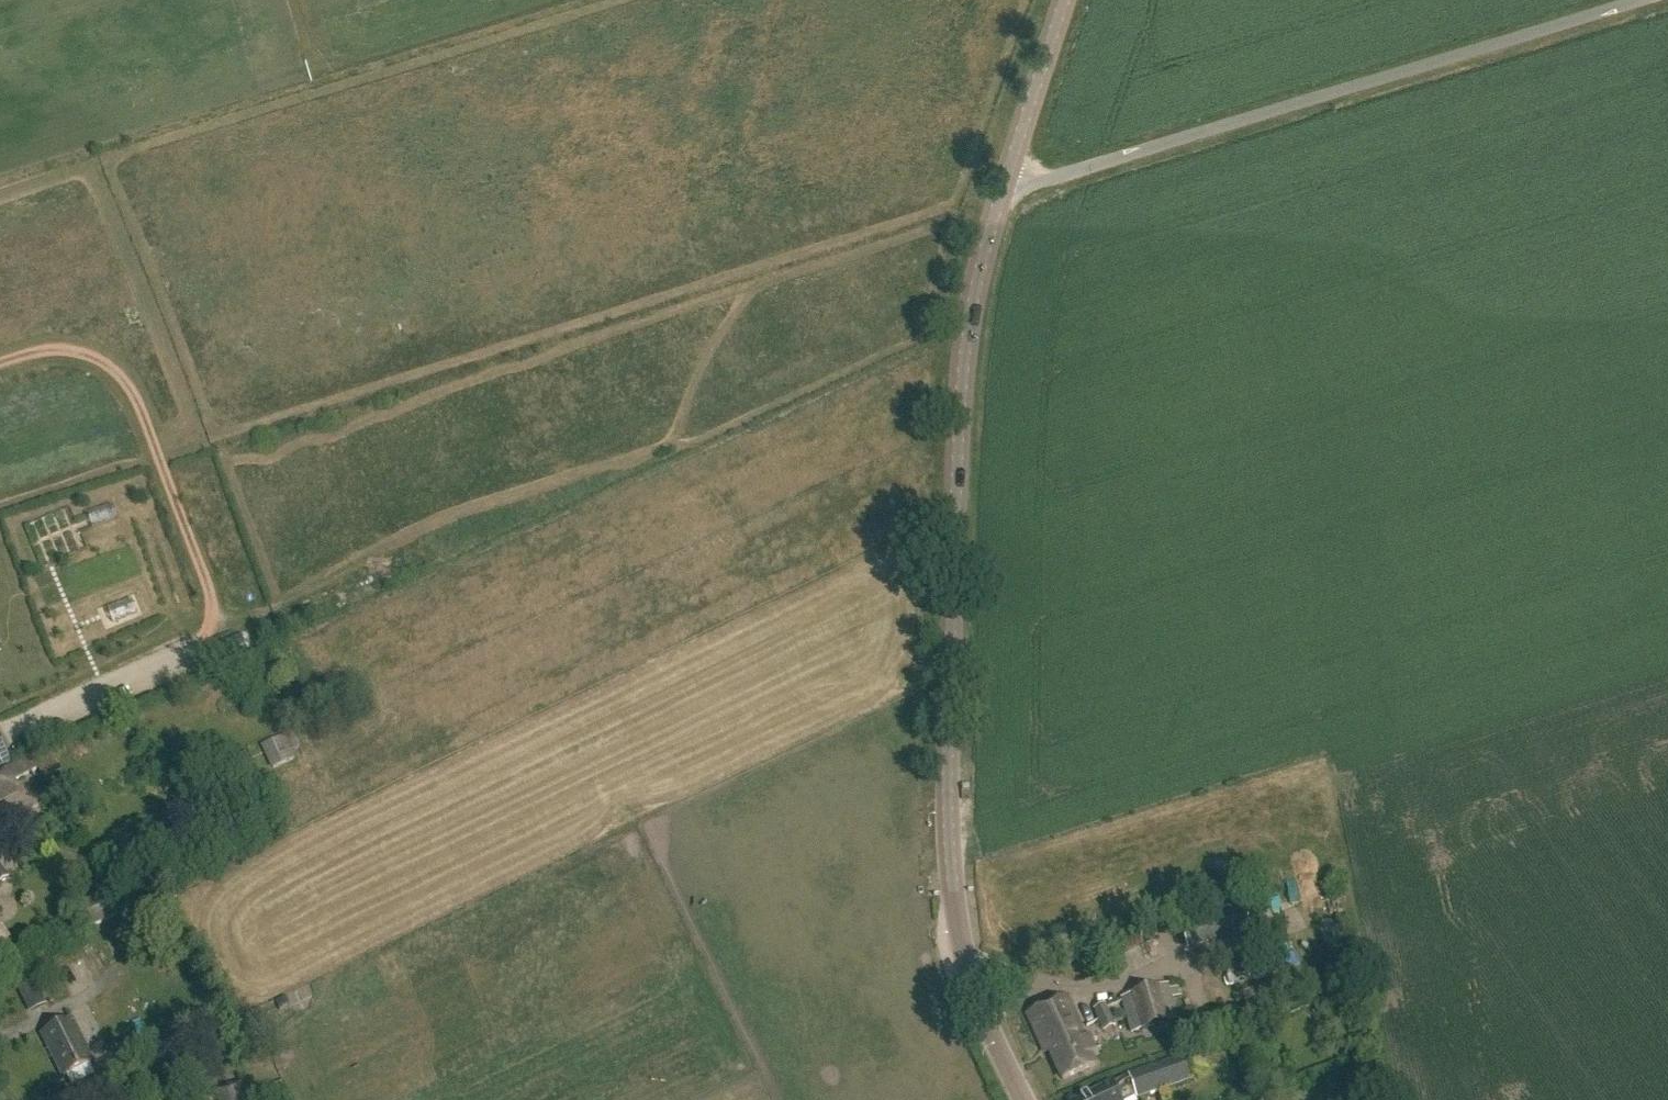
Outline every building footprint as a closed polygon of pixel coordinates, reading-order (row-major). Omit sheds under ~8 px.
[(268,744),(274,768),(297,761),(290,738),(268,744)] [(11,763),(0,741),(0,768),(11,763)] [(50,747),(0,771),(0,801),(20,791),(16,781),(38,771),(42,779),(61,770),(50,747)] [(0,865),(0,883),(9,877),(0,865)] [(1219,908),(1177,924),(1184,944),(1247,922),(1239,901),(1219,908)] [(9,941),(0,930),(0,948),(9,941)] [(1282,965),(1298,957),(1290,941),(1274,949),(1282,965)] [(1178,1020),(1168,985),(1120,999),(1130,1034),(1178,1020)] [(1081,1029),(1066,997),(1027,1015),(1042,1048),(1047,1045),(1063,1081),(1095,1067),(1080,1031),(1081,1029)] [(94,1061),(73,1019),(40,1035),(61,1078),(94,1061)] [(1202,1049),(1125,1077),(1126,1078),(1080,1099),(1125,1099),(1134,1096),(1135,1099),(1193,1077),(1191,1073),(1209,1067),(1202,1049)] [(243,1085),(217,1093),(219,1099),(248,1099),(243,1085)]
